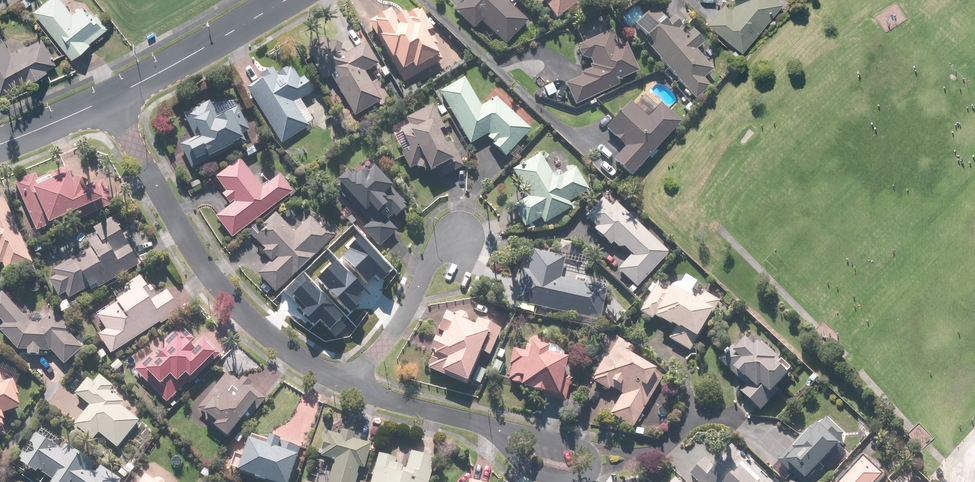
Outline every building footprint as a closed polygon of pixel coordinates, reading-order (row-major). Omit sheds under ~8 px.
[(31,14),(71,60),(106,30),(94,16),(90,19),(79,7),(70,14),(58,0),(47,0),(31,14)] [(501,0),(465,0),(453,13),(472,31),(479,23),(504,46),(526,23),(501,0)] [(537,8),(543,4),(555,20),(578,2),(576,0),(532,0),(537,8)] [(777,0),(736,0),(730,8),(725,3),(706,26),(740,54),(782,4),(777,0)] [(388,10),(366,23),(401,84),(441,61),(433,48),(436,46),(428,33),(430,32),(417,10),(402,20),(400,16),(394,20),(388,10)] [(651,11),(629,31),(693,105),(710,89),(702,79),(710,73),(695,55),(704,47),(692,33),(684,39),(678,32),(681,29),(671,18),(663,25),(651,11)] [(331,31),(303,48),(315,69),(313,70),(320,82),(327,78),(351,119),(379,103),(362,75),(376,67),(363,43),(344,54),(331,31)] [(615,48),(607,32),(580,45),(576,52),(580,60),(588,61),(592,69),(580,75),(581,77),(564,86),(575,107),(617,85),(616,83),(636,73),(622,45),(615,48)] [(39,39),(10,55),(0,38),(0,99),(45,74),(43,72),(54,65),(39,39)] [(259,79),(244,89),(278,145),(307,128),(305,126),(311,123),(298,102),(312,94),(303,78),(299,81),(289,65),(276,73),(275,70),(259,79)] [(463,79),(436,94),(466,147),(485,136),(491,146),(503,158),(528,131),(494,99),(479,107),(463,79)] [(322,98),(309,107),(330,139),(343,130),(322,98)] [(214,118),(206,102),(180,115),(190,136),(177,143),(189,169),(243,143),(240,138),(249,134),(236,107),(214,118)] [(646,119),(628,104),(604,130),(623,147),(610,162),(629,179),(679,123),(658,105),(646,119)] [(442,129),(429,107),(404,120),(407,126),(388,136),(407,171),(420,164),(426,176),(448,164),(438,146),(442,144),(436,132),(442,129)] [(538,155),(510,170),(520,187),(515,189),(521,200),(509,207),(521,228),(538,219),(541,225),(570,209),(567,204),(586,193),(572,169),(561,175),(558,170),(549,174),(538,155)] [(259,189),(238,160),(213,178),(224,194),(219,198),(228,209),(215,219),(229,238),(291,193),(277,175),(259,189)] [(33,174),(10,183),(31,238),(110,207),(100,182),(87,187),(70,183),(64,168),(34,179),(33,174)] [(345,171),(331,183),(365,222),(358,228),(376,248),(395,232),(386,221),(393,215),(395,217),(403,211),(400,207),(403,204),(371,168),(362,176),(358,172),(351,178),(345,171)] [(2,198),(0,199),(0,264),(5,276),(32,264),(2,198)] [(630,294),(635,290),(668,255),(614,204),(609,209),(599,200),(582,218),(592,228),(589,231),(607,248),(612,243),(619,250),(621,248),(628,254),(613,269),(631,286),(627,291),(630,294)] [(274,293),(333,236),(321,223),(316,227),(308,218),(290,235),(272,215),(250,236),(264,250),(259,255),(268,264),(256,274),(274,293)] [(90,293),(136,266),(137,266),(127,250),(132,247),(125,235),(122,237),(112,219),(84,235),(91,248),(49,272),(52,277),(46,281),(56,298),(63,294),(67,301),(88,288),(90,293)] [(562,257),(530,250),(527,278),(516,277),(512,311),(534,314),(534,309),(599,321),(602,289),(558,279),(562,257)] [(349,266),(337,254),(303,287),(312,296),(306,301),(324,319),(337,306),(341,310),(352,298),(357,304),(378,284),(354,260),(349,266)] [(108,356),(176,312),(164,292),(154,298),(147,288),(144,290),(136,276),(114,290),(119,297),(91,315),(102,332),(95,337),(108,356)] [(644,298),(647,300),(639,314),(652,322),(654,319),(674,330),(668,341),(688,353),(718,302),(695,288),(692,294),(679,286),(674,286),(670,292),(656,284),(652,292),(649,291),(644,298)] [(0,295),(0,326),(0,336),(15,350),(23,350),(23,356),(36,356),(37,351),(48,352),(62,366),(80,349),(66,335),(69,331),(50,311),(36,325),(26,324),(0,295)] [(471,331),(447,321),(438,342),(428,337),(422,352),(428,355),(422,369),(461,385),(475,352),(487,356),(497,331),(475,322),(471,331)] [(166,404),(217,354),(200,337),(189,348),(185,345),(190,340),(177,326),(132,369),(166,404)] [(603,359),(602,358),(590,378),(592,379),(590,382),(605,391),(606,388),(618,395),(607,413),(629,427),(660,377),(626,356),(631,348),(616,339),(603,359)] [(789,373),(760,342),(756,346),(755,345),(750,349),(742,341),(730,352),(728,349),(716,361),(744,389),(740,393),(758,412),(774,398),(768,392),(789,373)] [(554,397),(559,358),(543,356),(544,348),(523,345),(522,352),(510,351),(506,383),(517,385),(516,392),(554,397)] [(495,376),(501,363),(492,360),(487,372),(495,376)] [(226,372),(225,373),(194,409),(208,422),(206,424),(227,442),(263,400),(248,386),(250,384),(242,376),(237,382),(226,372)] [(115,448),(136,422),(118,407),(121,404),(106,392),(110,387),(97,377),(92,384),(86,380),(73,396),(86,407),(70,427),(90,443),(97,434),(115,448)] [(12,411),(8,400),(16,397),(10,381),(0,384),(0,415),(12,411)] [(789,449),(792,453),(780,465),(797,481),(807,481),(843,445),(847,434),(827,417),(821,422),(819,420),(789,449)] [(357,468),(362,469),(368,445),(349,441),(351,433),(338,431),(337,437),(322,434),(317,459),(331,462),(327,481),(354,481),(357,468)] [(117,481),(97,466),(93,473),(87,470),(90,465),(61,446),(57,452),(34,435),(15,463),(33,476),(38,469),(40,475),(48,479),(46,481),(116,481),(117,481)] [(232,474),(257,481),(284,481),(291,459),(293,459),(297,448),(263,438),(262,441),(247,437),(246,441),(242,440),(241,446),(235,444),(231,455),(238,457),(232,474)] [(432,459),(407,453),(403,470),(399,469),(399,467),(391,465),(393,460),(375,455),(368,481),(426,481),(432,459)] [(688,475),(696,481),(749,481),(722,456),(711,468),(703,460),(688,475)] [(866,465),(859,459),(839,481),(875,481),(879,477),(874,473),(878,468),(870,460),(866,465)] [(142,473),(137,481),(156,481),(142,473)]
